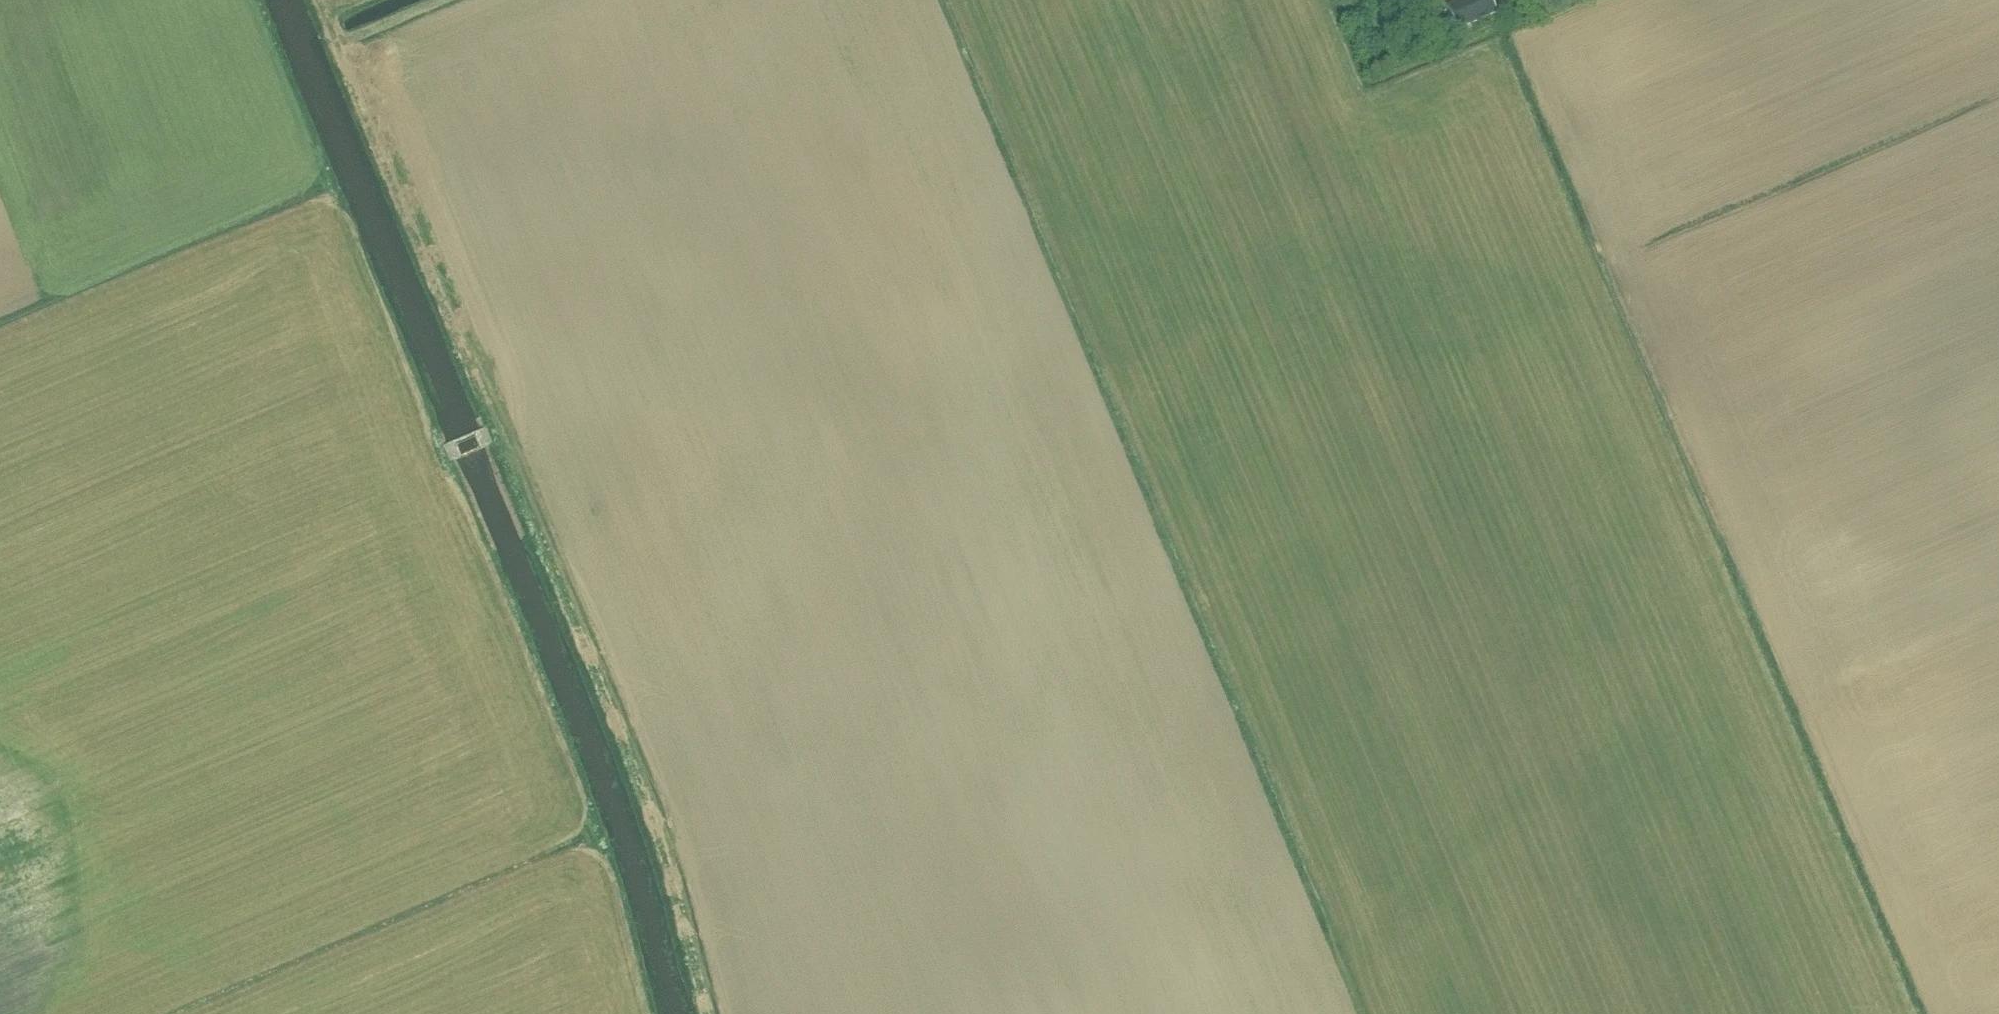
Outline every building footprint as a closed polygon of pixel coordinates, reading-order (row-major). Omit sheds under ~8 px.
[(1448,7),(1460,32),(1498,14),(1492,0),(1464,0),(1448,7)]
